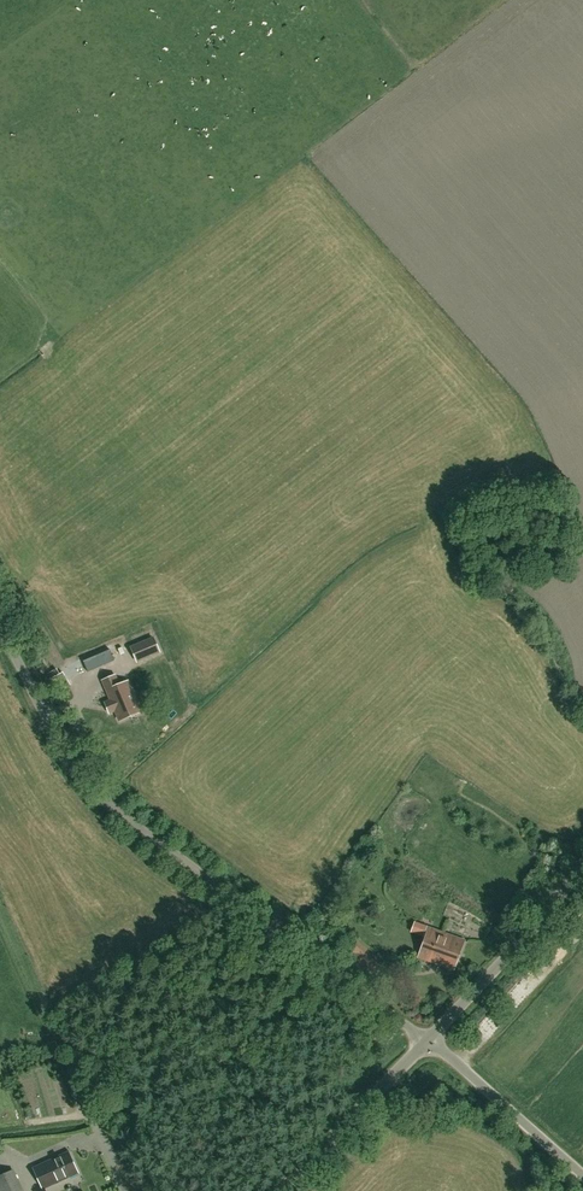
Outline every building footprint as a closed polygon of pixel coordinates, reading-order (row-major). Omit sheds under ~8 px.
[(18,619),(28,613),(24,606),(14,611),(18,619)] [(153,638),(131,647),(137,662),(159,652),(153,638)] [(110,650),(83,661),(88,672),(114,660),(110,650)] [(57,692),(70,685),(62,672),(49,679),(57,692)] [(119,721),(140,712),(127,681),(118,685),(114,676),(103,681),(111,701),(105,703),(109,713),(115,710),(119,721)] [(454,971),(464,941),(428,929),(418,959),(454,971)] [(527,972),(521,980),(526,983),(532,976),(527,972)] [(371,1030),(366,1039),(378,1047),(384,1038),(371,1030)] [(68,1152),(33,1168),(43,1189),(78,1173),(68,1152)] [(0,1172),(0,1188),(1,1190),(27,1190),(20,1175),(16,1165),(11,1167),(0,1172)]
